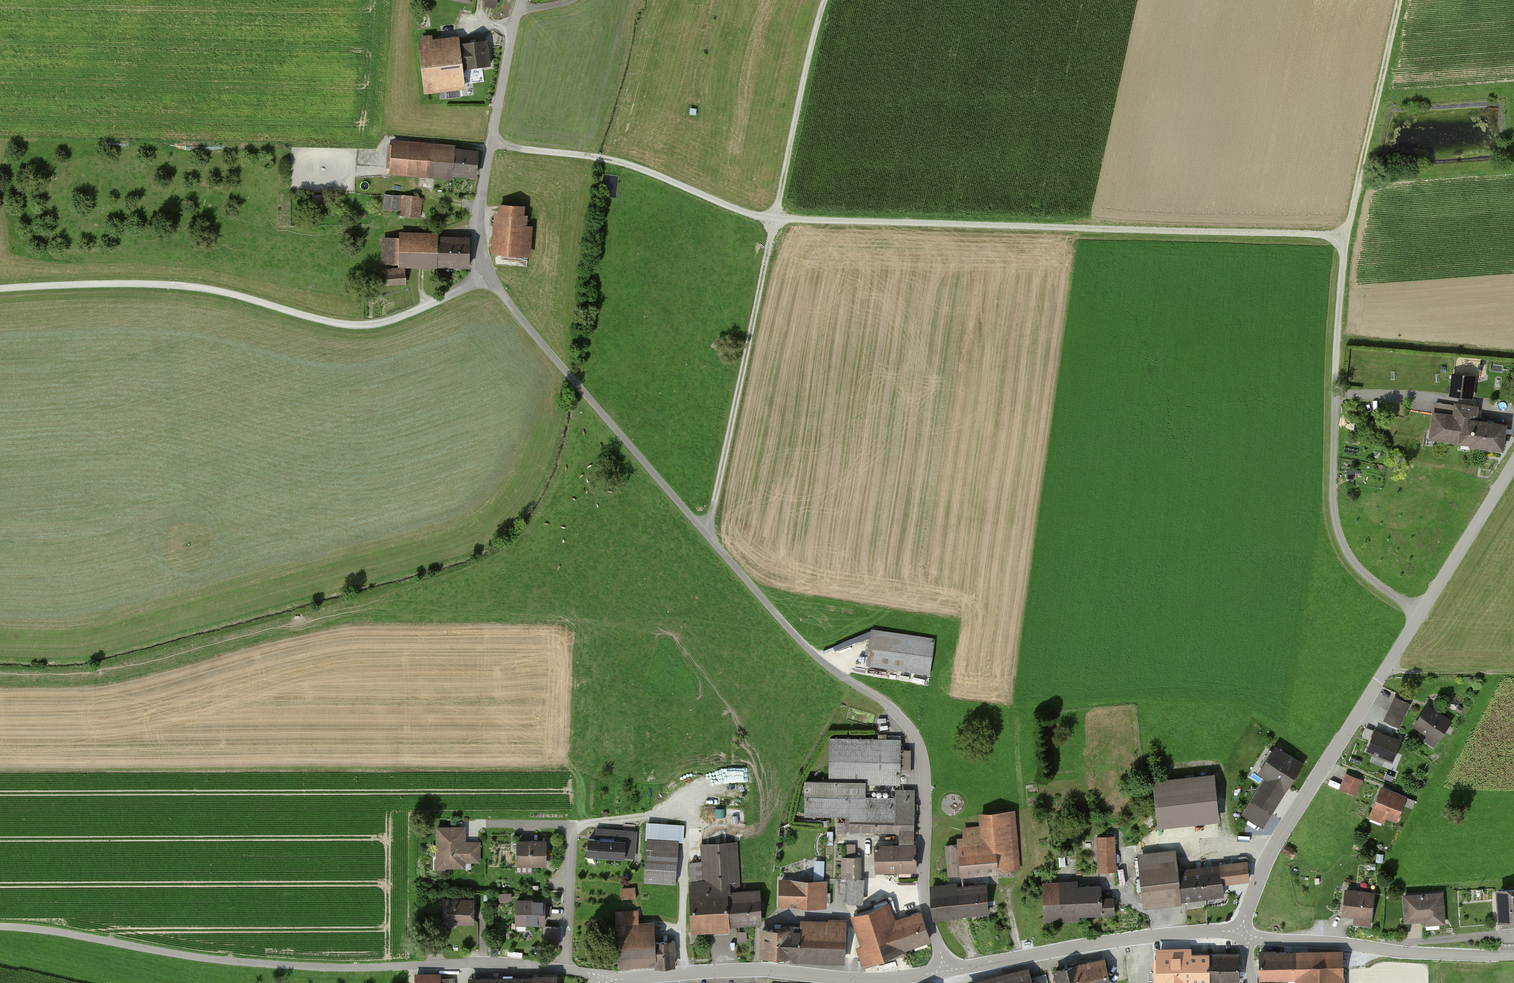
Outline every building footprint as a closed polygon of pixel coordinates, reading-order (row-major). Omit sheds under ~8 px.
[(490,65),(487,39),(477,40),(476,37),(471,38),(471,41),(460,43),(460,36),(434,39),(434,33),(421,35),(422,40),(418,41),(424,93),(466,88),(463,68),(490,65)] [(456,143),(392,138),(389,174),(453,179),(453,174),(477,176),(479,149),(455,148),(456,143)] [(401,208),(402,193),(386,192),(385,207),(401,208)] [(424,195),(402,193),(401,208),(400,216),(422,218),(424,195)] [(493,252),(532,254),(534,225),(528,224),(529,213),(525,213),(526,204),(500,202),(499,211),(496,211),(493,252)] [(469,266),(469,236),(438,235),(439,231),(400,230),(400,235),(383,235),(383,262),(399,262),(399,265),(438,266),(469,266)] [(406,267),(387,268),(388,284),(407,283),(406,267)] [(1475,377),(1453,374),(1451,394),(1473,396),(1475,377)] [(1453,412),(1434,410),(1430,438),(1473,443),(1473,446),(1504,450),(1507,422),(1479,419),(1480,404),(1455,401),(1453,412)] [(936,636),(873,627),(867,665),(931,674),(936,636)] [(1409,704),(1395,698),(1389,711),(1402,718),(1409,704)] [(1427,707),(1415,725),(1426,733),(1430,735),(1437,740),(1449,722),(1427,707)] [(1387,728),(1395,732),(1402,718),(1389,711),(1385,719),(1390,722),(1387,728)] [(1375,731),(1367,750),(1392,761),(1400,741),(1375,731)] [(901,736),(830,736),(830,778),(805,779),(805,817),(837,817),(837,831),(900,831),(900,842),(916,842),(916,817),(916,787),(897,787),(897,795),(867,795),(867,778),(901,778),(901,736)] [(1257,771),(1265,775),(1287,789),(1304,761),(1274,743),(1257,771)] [(1216,771),(1154,778),(1159,824),(1221,817),(1216,771)] [(1265,775),(1251,799),(1273,812),(1287,789),(1265,775)] [(1361,780),(1347,775),(1344,782),(1358,787),(1361,780)] [(1358,787),(1344,782),(1341,790),(1355,795),(1358,787)] [(1373,810),(1383,813),(1389,816),(1397,819),(1405,798),(1381,789),(1373,810)] [(1015,807),(980,810),(981,824),(963,825),(964,834),(958,835),(958,840),(947,841),(949,875),(961,874),(999,871),(1020,869),(1015,807)] [(679,840),(684,841),(685,823),(646,820),(645,838),(649,838),(679,840)] [(465,839),(465,824),(435,824),(436,869),(465,868),(465,863),(482,863),(482,839),(465,839)] [(596,834),(589,833),(588,853),(624,855),(635,855),(637,826),(597,824),(596,834)] [(1116,833),(1098,834),(1101,871),(1118,870),(1116,833)] [(548,837),(518,837),(518,864),(548,864),(548,837)] [(649,838),(645,880),(676,882),(679,840),(649,838)] [(730,923),(760,921),(758,887),(740,888),(737,839),(702,841),(705,890),(690,891),(692,932),(730,930),(730,923)] [(916,869),(916,842),(900,842),(877,842),(877,869),(916,869)] [(1284,851),(1291,855),(1294,851),(1287,846),(1284,851)] [(1183,902),(1179,869),(1177,849),(1139,853),(1144,906),(1183,902)] [(863,854),(843,854),(843,875),(863,875),(863,854)] [(1248,862),(1221,865),(1223,884),(1250,881),(1248,862)] [(1223,884),(1221,865),(1179,869),(1183,902),(1225,898),(1223,884)] [(828,877),(780,877),(780,905),(827,905),(827,904),(832,904),(833,887),(828,887),(828,877)] [(988,880),(933,883),(935,916),(990,912),(988,880)] [(1079,881),(1044,882),(1045,922),(1080,921),(1080,915),(1116,914),(1116,898),(1104,898),(1103,885),(1079,885),(1079,881)] [(636,885),(622,885),(622,896),(636,895),(636,885)] [(1499,919),(1513,918),(1513,885),(1497,886),(1499,919)] [(1376,890),(1347,886),(1343,913),(1355,915),(1354,922),(1371,925),(1376,890)] [(1444,889),(1404,892),(1406,920),(1424,918),(1425,922),(1446,921),(1444,889)] [(474,895),(443,896),(444,923),(475,923),(474,895)] [(524,897),(516,897),(516,924),(546,924),(546,897),(532,897),(532,895),(524,895),(524,897)] [(908,951),(906,948),(929,940),(919,910),(896,919),(890,903),(854,917),(864,946),(858,948),(865,967),(908,951)] [(657,964),(676,963),(675,942),(655,942),(654,922),(640,923),(640,910),(617,911),(620,966),(657,964)] [(811,957),(846,957),(845,917),(801,917),(801,925),(792,925),(763,926),(764,954),(792,954),(792,957),(811,957)] [(748,940),(747,928),(739,929),(739,941),(748,940)] [(427,938),(427,949),(443,949),(443,938),(427,938)] [(1157,946),(1158,982),(1194,982),(1193,981),(1212,981),(1211,951),(1192,951),(1192,945),(1157,946)] [(1239,951),(1211,951),(1212,981),(1239,981),(1239,951)] [(1265,955),(1266,980),(1296,979),(1296,982),(1341,982),(1340,952),(1265,955)] [(1055,967),(1058,982),(1112,982),(1107,957),(1055,967)] [(1032,969),(975,982),(1035,982),(1032,969)] [(416,971),(416,982),(455,982),(455,974),(442,975),(442,971),(416,971)]
